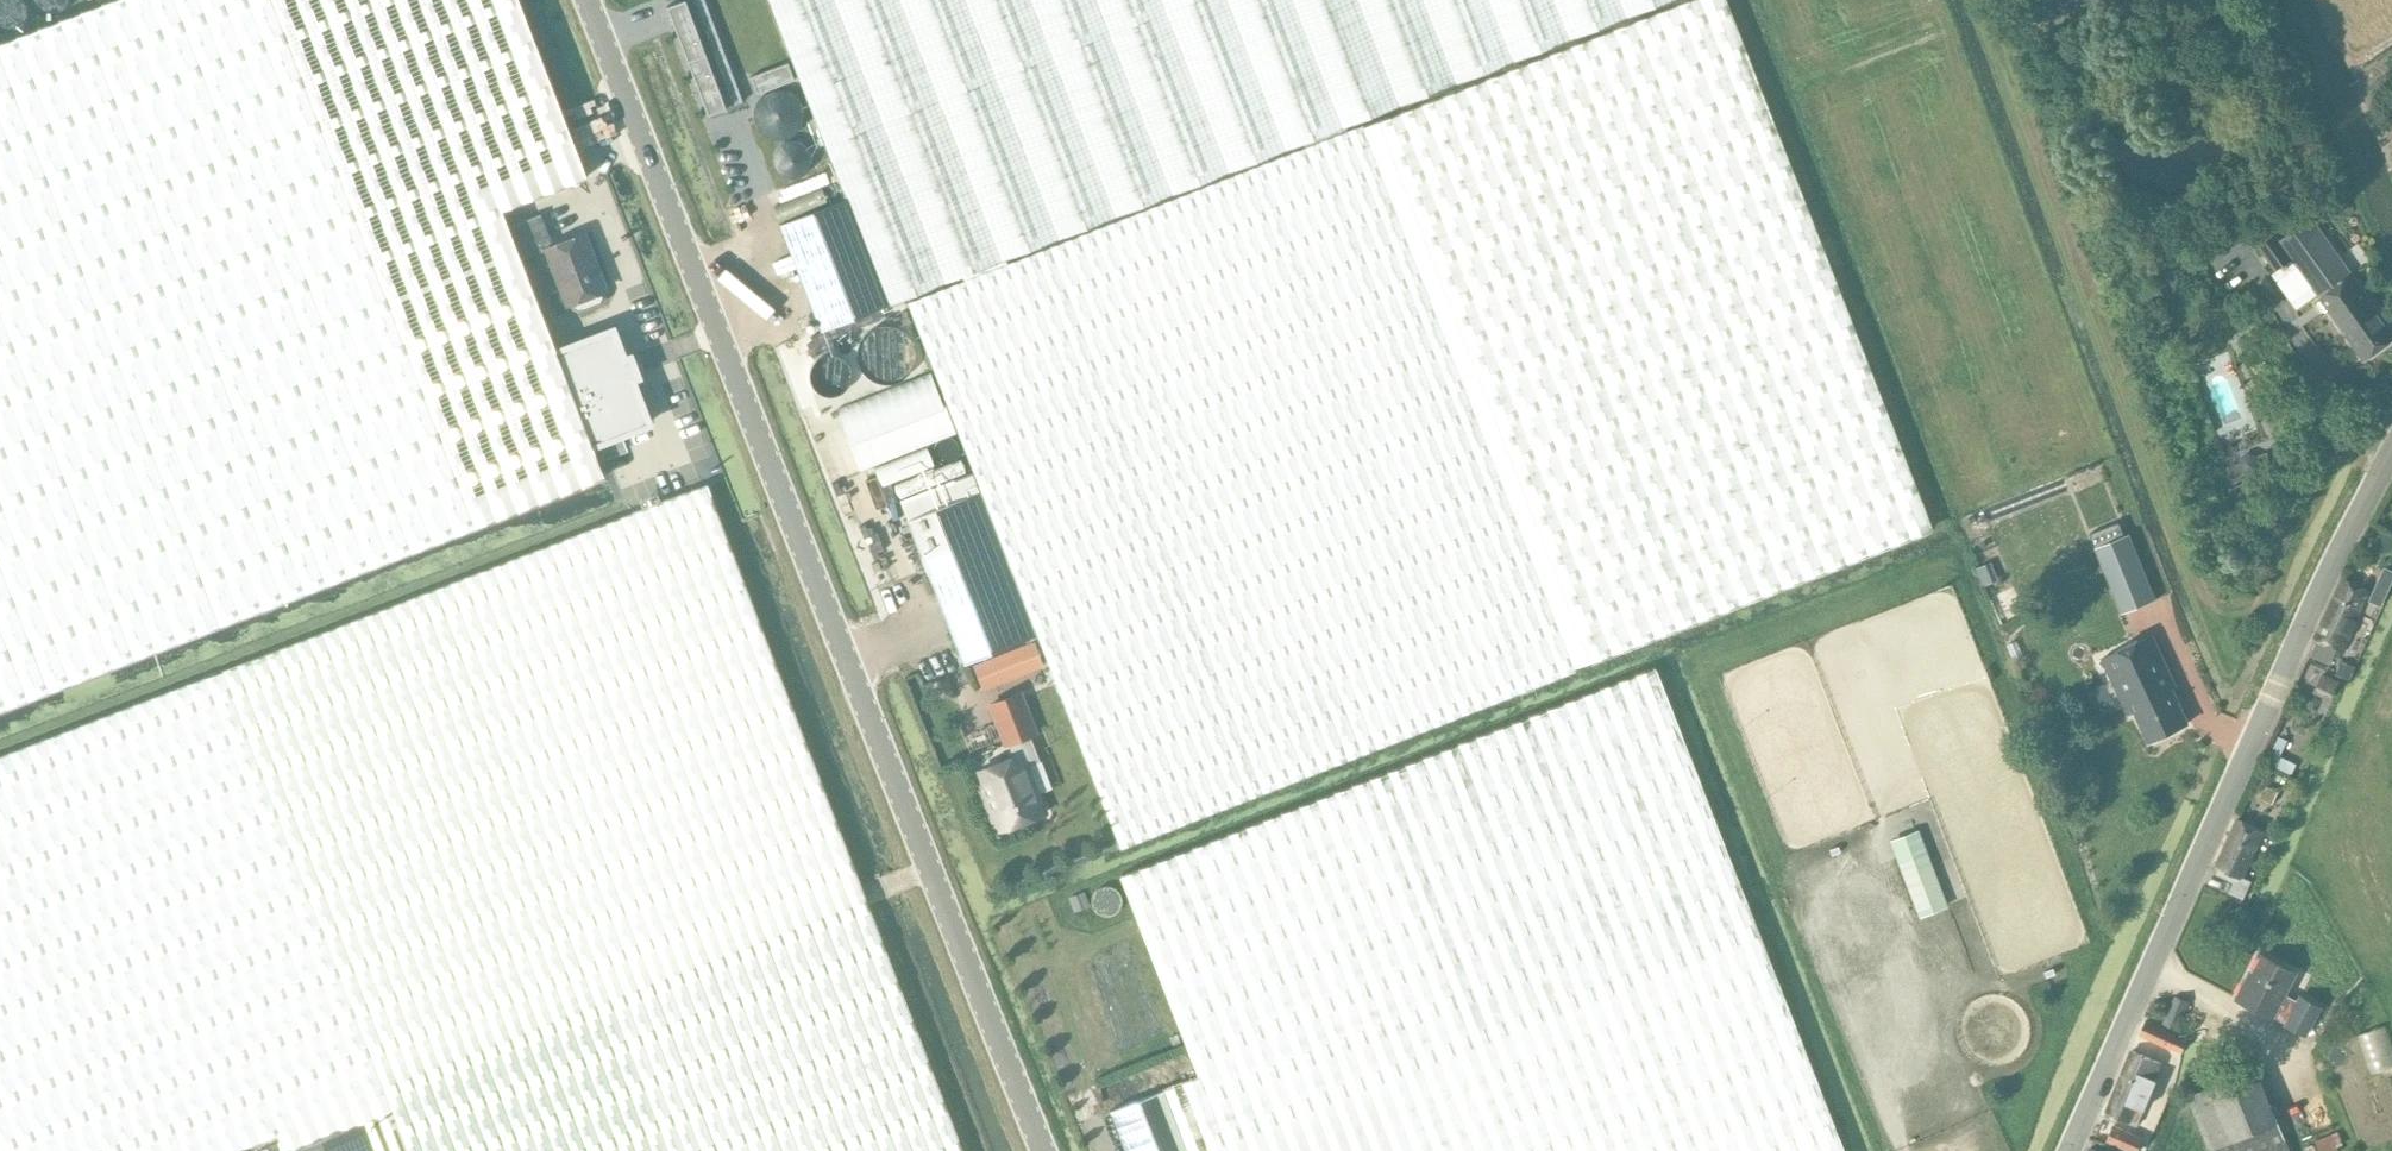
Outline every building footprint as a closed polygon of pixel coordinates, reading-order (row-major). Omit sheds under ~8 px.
[(0,50),(0,710),(605,476),(593,447),(657,422),(639,375),(645,373),(635,347),(629,349),(617,320),(554,344),(502,210),(588,175),(521,0),(129,0),(0,50)] [(667,6),(708,115),(743,102),(705,0),(683,0),(667,6)] [(821,331),(888,305),(1666,0),(769,0),(847,198),(779,224),(821,331)] [(1119,849),(1934,532),(1727,0),(1685,0),(1381,118),(1382,120),(1364,127),(1363,125),(908,303),(981,492),(908,521),(964,664),(1038,635),(1119,849)] [(788,63),(751,77),(757,94),(795,80),(788,63)] [(574,308),(580,312),(602,303),(605,296),(602,289),(606,288),(584,233),(553,246),(541,215),(510,226),(523,259),(548,250),(569,303),(572,301),(574,308)] [(2258,247),(2275,272),(2292,260),(2321,299),(2364,359),(2391,339),(2391,329),(2353,275),(2312,218),(2280,240),(2276,235),(2258,247)] [(923,352),(923,351),(922,340),(919,335),(916,330),(912,326),(905,322),(899,320),(894,319),(890,319),(882,321),(875,324),(871,327),(867,331),(863,337),(861,341),(860,348),(860,354),(861,360),(864,366),(867,372),(871,375),(877,379),(884,382),(890,383),(897,382),(903,381),(907,379),(913,374),(917,370),(920,365),(923,358),(923,352)] [(855,371),(855,370),(853,360),(850,355),(847,350),(843,348),(838,344),(832,343),(827,342),(821,343),(815,345),(807,350),(803,355),(801,360),(800,364),(799,371),(801,380),(803,385),(807,389),(815,396),(825,398),(830,398),(837,396),(842,394),(846,390),(852,382),(854,377),(855,371)] [(2205,372),(2228,436),(2257,425),(2234,362),(2205,372)] [(957,444),(957,443),(956,442),(954,440),(953,439),(950,439),(948,438),(946,438),(944,438),(942,439),(940,440),(938,441),(937,443),(936,444),(935,446),(934,448),(934,450),(934,452),(934,454),(935,456),(936,458),(937,459),(940,461),(943,463),(946,463),(948,463),(952,462),(955,461),(956,459),(957,457),(958,456),(959,454),(959,452),(959,450),(959,449),(958,446),(957,444)] [(2268,452),(2259,456),(2251,452),(2242,456),(2239,464),(2228,469),(2233,481),(2273,464),(2268,452)] [(708,484),(224,671),(0,757),(0,1150),(232,1150),(272,1136),(278,1150),(965,1150),(708,484)] [(2155,596),(2143,566),(2130,534),(2096,548),(2109,580),(2121,610),(2155,596)] [(2391,585),(2391,568),(2386,566),(2379,582),(2391,588),(2391,585)] [(2309,660),(2328,669),(2334,657),(2338,659),(2342,650),(2369,591),(2343,579),(2316,638),(2318,639),(2309,660)] [(2135,710),(2149,740),(2188,722),(2172,687),(2176,686),(2153,636),(2103,659),(2129,713),(2135,710)] [(995,657),(971,665),(978,684),(1002,675),(995,657)] [(2341,661),(2335,674),(2350,680),(2355,668),(2341,661)] [(1654,667),(1121,875),(1199,1075),(1110,1110),(1126,1150),(1843,1150),(1654,667)] [(2323,674),(2319,681),(2335,689),(2339,682),(2323,674)] [(1030,737),(1039,734),(1022,691),(988,704),(1005,747),(1009,746),(1014,757),(979,770),(984,783),(982,784),(987,796),(985,797),(991,812),(995,810),(1003,829),(1006,828),(1008,832),(1011,833),(1022,829),(1023,826),(1021,822),(1045,813),(1037,793),(1033,794),(1022,769),(1040,762),(1030,737)] [(2267,787),(2262,800),(2273,804),(2279,792),(2267,787)] [(2230,894),(2243,900),(2252,881),(2243,877),(2263,831),(2238,819),(2217,866),(2229,871),(2226,878),(2235,882),(2230,894)] [(1916,825),(1889,835),(1900,865),(1897,866),(1917,919),(1947,907),(1933,870),(1916,825)] [(2286,1026),(2308,1037),(2324,1008),(2301,996),(2298,1002),(2285,995),(2296,974),(2262,956),(2249,982),(2246,980),(2237,998),(2274,1017),(2287,1024),(2286,1026)] [(2175,997),(2163,1025),(2177,1031),(2190,1004),(2175,997)] [(2187,1041),(2146,1021),(2139,1035),(2180,1054),(2187,1041)] [(2391,1066),(2391,1039),(2387,1023),(2357,1033),(2370,1073),(2391,1066)] [(2132,1051),(2108,1113),(2136,1124),(2161,1063),(2132,1051)] [(2210,1150),(2288,1150),(2256,1070),(2189,1097),(2210,1150)] [(2114,1126),(2107,1142),(2127,1150),(2138,1150),(2144,1139),(2114,1126)]
